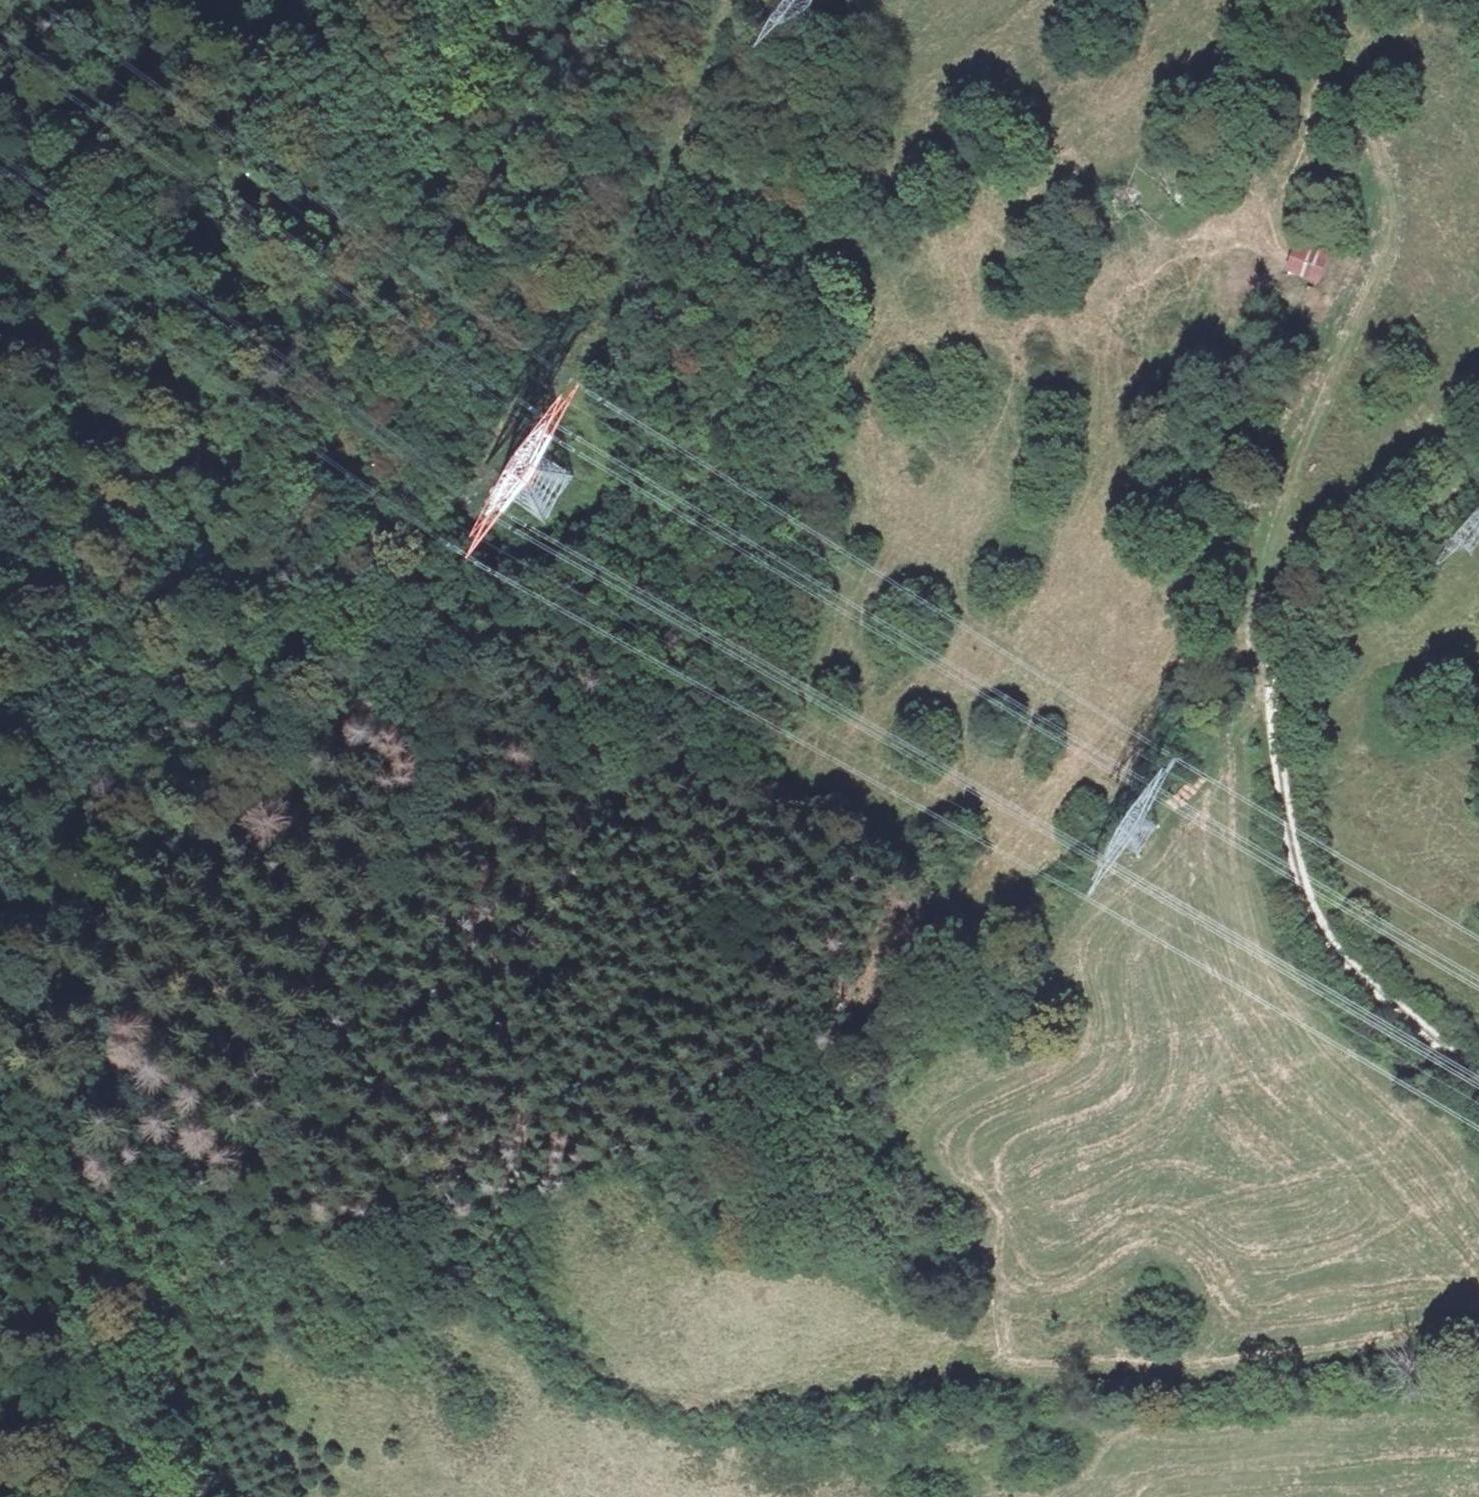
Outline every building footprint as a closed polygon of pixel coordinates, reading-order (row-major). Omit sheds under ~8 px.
[(1306,279),(1279,267),(1270,285),(1298,298),(1306,279)]
